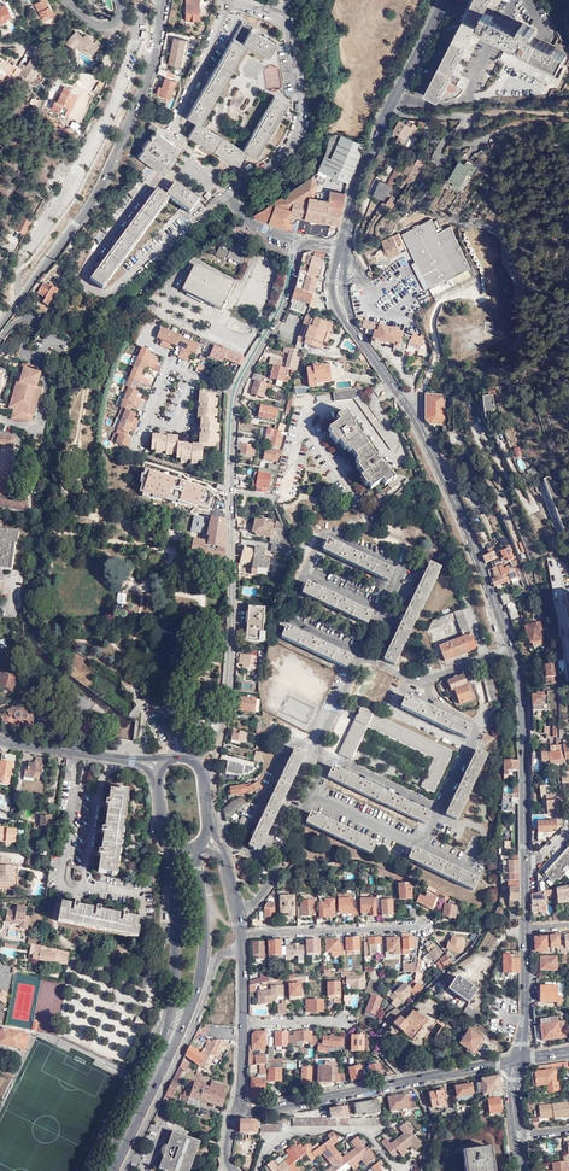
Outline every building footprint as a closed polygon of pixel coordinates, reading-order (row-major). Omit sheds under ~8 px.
[(46,0),(38,0),(37,1),(38,2),(34,4),(43,21),(54,15),(46,0)] [(193,1),(190,0),(186,0),(185,21),(199,21),(199,0),(193,0),(193,1)] [(437,100),(478,21),(481,15),(488,0),(473,0),(425,94),(437,100)] [(6,5),(0,7),(0,23),(11,18),(6,5)] [(478,21),(561,63),(567,51),(558,46),(557,48),(534,37),(535,33),(537,30),(535,29),(536,26),(524,20),(521,26),(519,29),(494,16),(495,14),(484,9),(481,15),(478,21)] [(495,13),(495,14),(494,16),(519,29),(521,26),(495,13)] [(253,27),(243,21),(225,51),(210,76),(195,102),(186,117),(196,123),(188,137),(198,143),(221,156),(238,166),(246,152),(255,158),(264,144),(279,118),(288,104),(275,96),(242,150),(199,125),(247,45),(268,58),(276,44),(265,37),(251,29),(253,27)] [(75,46),(82,51),(84,48),(92,54),(101,43),(96,40),(94,43),(84,35),(83,37),(75,31),(65,43),(72,49),(74,47),(75,46)] [(557,48),(558,46),(558,45),(535,33),(534,37),(557,48)] [(187,41),(173,38),(167,64),(182,67),(187,41)] [(33,43),(31,43),(41,56),(45,53),(39,45),(36,42),(33,43)] [(558,78),(504,51),(499,59),(554,86),(558,78)] [(3,78),(9,69),(10,66),(4,63),(5,61),(0,58),(0,78),(2,79),(3,78)] [(20,74),(27,78),(30,80),(40,64),(36,62),(33,60),(31,58),(26,66),(20,74)] [(12,74),(16,77),(21,69),(13,64),(12,65),(11,65),(10,66),(9,69),(14,72),(12,74)] [(24,82),(27,78),(20,74),(26,66),(23,65),(21,69),(16,77),(24,82)] [(165,76),(167,71),(159,68),(157,73),(165,76)] [(8,81),(10,77),(12,74),(14,72),(9,69),(3,78),(8,81)] [(155,94),(170,99),(175,81),(164,78),(161,87),(158,86),(155,94)] [(69,91),(70,90),(64,87),(61,94),(57,102),(54,101),(51,109),(61,114),(64,115),(74,93),(69,91)] [(77,93),(70,90),(69,91),(74,93),(64,115),(61,114),(61,115),(62,117),(63,118),(64,118),(66,118),(67,116),(77,95),(77,93)] [(29,103),(39,109),(41,101),(31,97),(29,103)] [(414,124),(416,120),(409,120),(406,124),(400,120),(393,132),(399,135),(396,140),(402,144),(408,132),(413,135),(418,126),(414,124)] [(440,121),(419,120),(419,127),(425,127),(425,130),(440,130),(440,121)] [(158,128),(151,123),(143,134),(149,138),(142,147),(144,148),(138,156),(162,173),(168,165),(169,167),(176,157),(175,156),(180,149),(167,140),(156,131),(158,128)] [(337,143),(341,135),(331,134),(328,145),(332,146),(334,142),(337,143)] [(353,168),(361,152),(364,144),(341,135),(337,143),(334,142),(332,146),(328,145),(327,148),(323,158),(318,169),(347,182),(353,168)] [(405,143),(410,147),(416,140),(411,136),(405,143)] [(492,150),(501,148),(500,142),(491,143),(492,150)] [(425,159),(414,153),(404,172),(415,178),(425,159)] [(452,185),(459,189),(470,170),(473,172),(476,167),(466,161),(465,164),(459,160),(448,179),(454,183),(452,185)] [(380,180),(373,195),(373,196),(384,200),(391,185),(392,185),(399,172),(394,170),(387,183),(380,180)] [(316,183),(311,176),(291,189),(254,213),(252,214),(257,219),(286,229),(288,222),(290,214),(293,197),(307,201),(309,196),(313,197),(316,183)] [(175,184),(165,197),(169,199),(182,208),(189,213),(199,200),(175,184)] [(102,264),(90,280),(103,289),(169,199),(165,197),(156,190),(149,200),(134,220),(119,241),(102,264)] [(342,208),(345,193),(330,191),(328,200),(327,205),(342,208)] [(338,226),(342,208),(327,205),(328,200),(313,197),(309,196),(307,201),(293,197),(290,214),(338,226)] [(390,199),(386,203),(392,208),(395,204),(390,199)] [(14,228),(24,234),(32,220),(22,215),(14,228)] [(431,220),(402,234),(412,253),(416,261),(412,263),(426,291),(430,288),(434,296),(474,276),(474,271),(472,267),(470,268),(450,227),(438,233),(431,220)] [(378,260),(381,258),(389,254),(390,257),(404,250),(397,233),(382,241),(386,249),(383,251),(382,248),(378,250),(379,251),(377,252),(377,253),(375,254),(378,260)] [(397,233),(404,250),(406,249),(399,233),(397,233)] [(227,252),(219,247),(215,256),(223,260),(227,252)] [(248,255),(232,247),(227,258),(243,266),(248,255)] [(298,272),(305,274),(306,275),(317,278),(321,261),(307,257),(304,265),(309,266),(308,271),(299,268),(298,272)] [(144,265),(147,269),(154,265),(151,261),(144,265)] [(181,291),(221,311),(234,285),(194,265),(181,291)] [(304,274),(298,272),(295,289),(291,300),(308,305),(309,305),(311,299),(315,300),(317,295),(312,294),(315,284),(316,280),(306,277),(306,275),(305,274),(304,274)] [(45,299),(50,303),(57,292),(44,283),(37,293),(45,299)] [(307,307),(290,301),(290,303),(292,303),(289,310),(304,315),(307,307)] [(323,332),(326,323),(305,316),(296,342),(321,351),(323,345),(321,345),(325,333),(323,332)] [(484,330),(492,330),(492,322),(484,321),(484,330)] [(332,325),(326,323),(323,332),(325,333),(321,345),(323,345),(325,346),(332,325)] [(372,336),(371,344),(373,334),(375,335),(376,326),(360,324),(360,327),(361,329),(365,330),(364,334),(372,336)] [(408,346),(419,350),(424,336),(422,335),(420,337),(416,336),(412,335),(411,337),(402,334),(402,333),(401,333),(401,332),(397,331),(398,330),(387,328),(383,328),(384,327),(376,325),(376,326),(375,335),(373,334),(371,344),(375,345),(376,342),(393,345),(393,349),(406,351),(408,346)] [(171,331),(161,327),(157,337),(163,340),(160,346),(165,347),(171,331)] [(180,336),(181,336),(171,331),(165,347),(169,349),(172,343),(177,345),(180,336)] [(190,341),(180,336),(177,345),(182,348),(178,357),(182,359),(190,341)] [(223,348),(202,338),(200,345),(199,347),(203,348),(204,346),(205,344),(214,348),(212,350),(209,358),(221,364),(224,359),(239,366),(242,357),(226,350),(226,352),(222,350),(223,348)] [(200,345),(190,341),(182,359),(187,361),(191,352),(196,354),(199,347),(200,345)] [(297,349),(284,347),(283,352),(288,353),(285,367),(295,370),(298,358),(295,357),(297,349)] [(151,351),(143,348),(138,358),(156,365),(158,361),(149,357),(151,351)] [(270,357),(268,364),(280,367),(281,361),(270,357)] [(156,365),(138,358),(134,367),(143,371),(145,366),(154,369),(156,365)] [(24,368),(35,371),(36,367),(22,364),(20,371),(22,372),(24,368)] [(204,375),(205,376),(208,369),(197,364),(194,372),(204,375)] [(306,367),(308,387),(321,386),(321,383),(331,382),(329,365),(320,366),(320,364),(312,365),(312,367),(306,367)] [(286,369),(273,366),(269,379),(276,380),(275,385),(281,387),(282,382),(287,383),(289,377),(284,376),(286,369)] [(143,371),(134,367),(130,377),(148,384),(149,380),(140,376),(143,371)] [(36,416),(40,400),(43,389),(37,387),(41,373),(35,371),(24,368),(22,372),(19,382),(17,381),(13,395),(10,408),(14,409),(12,419),(17,421),(17,418),(23,420),(29,422),(31,414),(36,416)] [(253,374),(251,379),(260,382),(262,377),(253,374)] [(148,384),(130,377),(126,386),(129,388),(134,390),(137,385),(146,389),(148,384)] [(267,385),(254,381),(250,394),(262,398),(267,385)] [(296,396),(309,394),(308,387),(295,389),(296,396)] [(134,390),(129,388),(124,397),(139,404),(141,399),(136,397),(138,392),(134,390)] [(354,389),(332,392),(333,402),(351,399),(351,398),(353,398),(391,448),(396,444),(354,389)] [(159,441),(160,436),(152,435),(150,450),(155,451),(155,454),(161,454),(161,451),(165,452),(165,455),(172,455),(172,452),(176,453),(176,459),(180,459),(180,462),(186,463),(186,461),(191,461),(190,464),(197,465),(197,462),(201,462),(203,446),(215,447),(215,443),(218,443),(219,436),(216,436),(216,432),(218,432),(218,426),(216,426),(216,421),(214,421),(214,416),(217,416),(217,410),(214,410),(215,406),(217,406),(217,399),(215,399),(215,395),(206,394),(206,392),(200,392),(199,401),(203,401),(203,404),(196,404),(196,409),(198,409),(197,419),(200,420),(200,427),(204,428),(204,431),(197,430),(197,435),(199,436),(198,446),(192,445),(192,443),(188,443),(187,450),(184,450),(184,445),(177,444),(178,437),(167,437),(167,434),(163,434),(162,441),(159,441)] [(446,395),(425,394),(425,419),(425,421),(430,425),(445,425),(446,395)] [(139,404),(124,397),(120,407),(126,410),(130,411),(132,406),(138,408),(139,404)] [(484,420),(496,418),(493,397),(482,399),(484,420)] [(257,417),(275,421),(277,410),(260,406),(257,417)] [(130,411),(126,410),(122,419),(137,426),(139,421),(134,419),(135,414),(130,411)] [(390,485),(377,495),(379,498),(399,484),(390,473),(389,473),(383,465),(383,466),(370,450),(371,449),(365,441),(363,441),(351,425),(353,424),(347,416),(348,415),(345,411),(335,418),(338,422),(327,430),(330,434),(328,436),(334,444),(337,442),(344,450),(345,449),(349,453),(350,452),(356,460),(354,462),(358,467),(357,468),(363,476),(360,478),(366,486),(368,484),(371,489),(382,481),(385,485),(388,483),(390,485)] [(116,417),(112,427),(117,429),(122,419),(116,417)] [(122,419),(117,429),(127,433),(130,428),(135,430),(137,426),(122,419)] [(286,434),(272,429),(267,428),(265,437),(268,437),(266,444),(272,446),(277,447),(280,434),(286,435),(286,434)] [(111,441),(127,448),(129,444),(128,443),(130,440),(126,438),(128,434),(127,433),(117,429),(115,433),(114,433),(111,441)] [(2,494),(15,439),(0,436),(0,445),(2,446),(0,456),(0,496),(1,493),(2,494)] [(243,443),(241,450),(241,455),(255,457),(257,446),(243,443)] [(520,446),(513,449),(517,458),(523,455),(520,446)] [(282,451),(265,448),(262,460),(273,462),(274,461),(275,462),(276,461),(277,461),(278,456),(281,457),(282,451)] [(534,466),(527,471),(529,473),(531,472),(533,475),(537,472),(534,466)] [(257,487),(256,492),(266,493),(267,490),(271,490),(272,486),(269,485),(271,476),(276,477),(278,471),(277,471),(267,469),(259,468),(258,472),(256,487),(257,487)] [(543,478),(564,534),(568,532),(568,522),(551,475),(543,478)] [(412,483),(407,478),(404,482),(405,484),(385,504),(389,507),(409,488),(408,487),(412,483)] [(564,534),(543,478),(538,480),(559,535),(564,534)] [(2,494),(1,493),(0,496),(0,507),(24,514),(27,501),(5,495),(4,496),(1,496),(2,494)] [(225,522),(208,519),(194,515),(191,526),(206,529),(205,536),(204,544),(194,543),(192,557),(201,559),(201,557),(226,560),(225,522)] [(287,538),(280,522),(276,521),(275,530),(273,529),(274,523),(265,521),(265,519),(260,518),(260,520),(255,519),(252,532),(255,532),(255,534),(271,538),(270,543),(273,543),(293,547),(294,539),(287,538)] [(15,544),(16,544),(18,532),(0,530),(0,569),(9,570),(12,544),(15,544)] [(322,550),(388,582),(393,572),(378,565),(346,549),(327,540),(322,550)] [(293,547),(273,543),(271,551),(275,551),(275,554),(284,555),(283,560),(291,561),(292,557),(293,547)] [(507,557),(509,560),(510,561),(514,559),(510,550),(510,548),(512,547),(511,544),(508,545),(509,548),(501,552),(503,559),(507,557)] [(263,548),(259,548),(255,547),(254,549),(245,546),(243,554),(242,557),(240,562),(247,564),(248,563),(252,564),(252,569),(257,570),(258,568),(268,569),(269,559),(264,558),(265,555),(265,548),(263,548)] [(496,548),(495,546),(487,549),(489,553),(483,556),(485,561),(498,555),(495,548),(496,548)] [(498,555),(485,561),(486,562),(500,556),(496,548),(495,548),(498,555)] [(442,568),(431,563),(423,578),(406,613),(391,645),(384,660),(394,665),(442,568)] [(503,567),(502,564),(498,566),(496,567),(499,573),(490,577),(494,587),(498,585),(511,579),(513,583),(519,581),(517,577),(520,576),(516,568),(513,569),(511,564),(503,567)] [(496,567),(494,568),(488,570),(488,573),(490,577),(499,573),(496,567)] [(302,594),(367,626),(372,615),(356,608),(324,592),(307,584),(302,594)] [(117,591),(116,600),(116,606),(124,607),(125,592),(117,591)] [(523,623),(515,601),(513,601),(507,604),(514,626),(523,623)] [(248,612),(247,624),(247,625),(246,633),(246,639),(259,640),(259,642),(263,642),(264,633),(262,632),(263,616),(264,609),(248,608),(248,612)] [(462,610),(451,614),(433,621),(428,630),(428,631),(458,620),(464,637),(439,647),(445,662),(477,649),(462,610)] [(543,621),(525,627),(531,643),(532,643),(533,647),(544,643),(540,630),(545,627),(543,621)] [(281,637),(346,669),(352,658),(336,651),(303,634),(287,627),(281,637)] [(246,639),(246,633),(244,633),(244,641),(259,642),(259,640),(246,639)] [(9,654),(4,639),(0,641),(0,651),(2,656),(6,656),(9,654)] [(266,651),(259,650),(259,655),(260,655),(257,675),(262,675),(266,651)] [(255,669),(257,657),(241,654),(239,664),(243,665),(243,667),(255,669)] [(555,663),(545,665),(546,670),(542,670),(543,684),(557,683),(555,663)] [(491,670),(489,665),(481,668),(489,703),(498,699),(492,670),(491,670)] [(472,699),(463,676),(445,682),(448,691),(449,690),(450,692),(455,691),(460,704),(472,699)] [(14,681),(0,678),(0,689),(5,690),(5,692),(12,693),(14,681)] [(543,692),(528,694),(529,711),(544,710),(543,692)] [(423,705),(406,697),(401,707),(466,739),(471,728),(455,721),(423,705)] [(259,712),(260,700),(240,698),(239,710),(255,712),(255,711),(259,712)] [(453,752),(361,708),(339,754),(352,760),(368,726),(435,758),(421,787),(434,793),(453,752)] [(10,720),(14,718),(15,719),(16,720),(18,720),(20,719),(27,720),(26,721),(32,722),(34,711),(18,709),(18,710),(12,709),(0,715),(0,719),(1,721),(8,718),(10,720)] [(258,720),(257,733),(262,734),(262,717),(255,716),(254,720),(258,720)] [(81,740),(86,740),(86,738),(91,739),(92,734),(94,724),(97,725),(98,719),(85,717),(81,740)] [(237,734),(237,732),(234,731),(231,740),(241,742),(244,743),(246,734),(240,732),(239,734),(237,734)] [(249,846),(260,851),(306,754),(295,749),(287,766),(271,800),(257,831),(249,846)] [(257,751),(255,760),(263,762),(261,752),(257,751)] [(456,820),(488,756),(477,751),(469,766),(453,798),(445,815),(456,820)] [(562,762),(563,759),(564,757),(563,757),(563,752),(563,751),(549,752),(540,753),(540,760),(549,759),(549,764),(554,764),(554,760),(560,759),(560,763),(562,762)] [(228,754),(225,762),(236,764),(235,767),(234,772),(243,775),(244,773),(252,776),(251,777),(242,776),(241,783),(258,778),(258,777),(255,777),(259,773),(260,769),(263,770),(263,763),(228,754)] [(13,762),(1,760),(0,766),(0,782),(9,784),(13,762)] [(518,760),(504,760),(504,776),(508,776),(508,771),(518,771),(518,760)] [(42,763),(34,762),(33,762),(33,763),(28,763),(27,768),(25,767),(23,779),(33,781),(33,778),(39,779),(40,773),(41,773),(42,763)] [(350,775),(332,767),(327,778),(424,824),(429,813),(414,806),(382,791),(350,775)] [(263,787),(258,781),(251,785),(250,785),(249,785),(249,786),(244,787),(244,785),(238,786),(230,787),(231,795),(255,791),(257,793),(263,787)] [(114,875),(127,793),(111,790),(109,802),(105,801),(104,805),(108,806),(105,829),(100,829),(100,833),(104,834),(101,852),(97,851),(96,855),(101,856),(98,872),(114,875)] [(546,794),(547,813),(557,813),(558,813),(556,793),(546,794)] [(231,801),(226,808),(228,820),(230,818),(237,812),(246,803),(242,797),(231,801)] [(502,801),(502,811),(516,811),(516,803),(509,803),(509,800),(502,801)] [(247,804),(246,803),(237,812),(247,804)] [(327,821),(311,813),(306,824),(370,855),(375,844),(361,837),(327,821)] [(56,831),(55,831),(53,830),(54,826),(50,826),(52,817),(40,816),(39,826),(45,827),(43,839),(55,840),(56,831)] [(238,827),(242,829),(247,819),(242,817),(238,827)] [(549,821),(538,821),(538,841),(544,841),(544,832),(548,832),(548,830),(557,829),(557,819),(549,819),(549,821)] [(0,826),(0,841),(1,841),(1,838),(6,839),(5,841),(15,842),(16,827),(11,827),(11,829),(2,828),(2,826),(0,826)] [(545,875),(552,882),(556,878),(558,880),(568,868),(568,848),(545,875)] [(430,857),(412,849),(407,859),(472,891),(477,880),(463,874),(430,857)] [(519,873),(518,855),(508,855),(508,861),(503,861),(503,874),(507,873),(519,873)] [(36,859),(29,857),(27,865),(34,867),(36,859)] [(11,887),(11,884),(12,884),(13,868),(9,867),(9,859),(0,858),(0,886),(11,887)] [(376,868),(376,871),(394,878),(394,875),(376,868)] [(394,875),(394,878),(412,884),(412,880),(394,875)] [(412,899),(411,884),(399,884),(400,900),(412,899)] [(437,890),(429,885),(427,889),(436,893),(437,890)] [(555,889),(557,904),(568,902),(568,885),(555,889)] [(519,888),(509,888),(509,900),(516,900),(519,900),(519,888)] [(531,894),(531,913),(533,912),(537,912),(546,911),(545,896),(552,896),(552,889),(531,894)] [(437,890),(436,893),(435,894),(442,898),(444,894),(437,890)] [(433,909),(438,898),(432,896),(433,894),(427,892),(425,897),(419,895),(416,902),(433,909)] [(339,894),(339,914),(345,913),(345,914),(353,914),(353,907),(352,893),(347,893),(347,894),(339,894)] [(442,898),(440,902),(445,905),(445,904),(447,905),(450,898),(444,894),(442,898)] [(280,896),(280,914),(288,913),(288,916),(295,916),(294,896),(280,896)] [(382,901),(382,897),(382,896),(377,896),(377,910),(382,909),(382,916),(393,916),(392,901),(382,901)] [(335,917),(334,899),(323,900),(324,904),(319,903),(320,918),(327,917),(327,914),(328,914),(328,917),(335,917)] [(376,916),(375,899),(361,899),(361,916),(376,916)] [(301,907),(302,915),(315,915),(314,900),(301,901),(301,907)] [(75,901),(74,905),(62,903),(58,919),(136,934),(140,919),(128,916),(129,912),(124,911),(123,915),(101,911),(102,907),(97,906),(97,910),(79,906),(80,902),(75,901)] [(275,921),(275,902),(268,903),(265,907),(265,924),(271,924),(271,922),(275,921)] [(445,904),(445,905),(443,915),(455,918),(458,903),(450,902),(449,905),(447,905),(445,904)] [(16,917),(15,920),(15,923),(22,924),(20,930),(27,932),(29,916),(26,916),(27,908),(18,906),(16,914),(16,917)] [(479,921),(474,932),(480,932),(483,924),(479,921)] [(559,935),(550,936),(551,940),(551,948),(560,947),(559,935)] [(561,953),(562,953),(566,953),(566,948),(568,948),(568,935),(564,935),(565,946),(560,947),(561,953)] [(393,952),(393,955),(400,954),(399,939),(387,939),(387,936),(385,936),(385,944),(387,944),(387,953),(393,952)] [(546,936),(535,937),(536,953),(552,953),(551,948),(551,940),(547,940),(546,936)] [(461,944),(462,939),(452,937),(450,943),(448,942),(446,948),(449,949),(448,952),(455,954),(456,951),(459,952),(460,950),(462,950),(464,945),(461,944)] [(39,946),(40,940),(29,938),(28,944),(31,945),(35,945),(39,946)] [(346,948),(344,948),(344,954),(344,955),(355,955),(355,951),(360,951),(359,938),(346,939),(346,948)] [(381,944),(382,944),(381,938),(369,938),(369,943),(364,943),(365,957),(370,957),(370,956),(377,956),(377,951),(381,951),(381,944)] [(343,954),(342,944),(339,944),(339,939),(326,939),(326,952),(332,952),(332,956),(338,956),(338,954),(343,954)] [(413,939),(407,939),(403,939),(404,950),(409,949),(414,949),(413,939)] [(306,946),(303,946),(303,952),(306,952),(307,953),(320,953),(319,940),(306,940),(306,946)] [(284,955),(284,947),(281,948),(280,941),(268,942),(269,956),(284,955)] [(265,958),(264,942),(253,942),(253,956),(258,956),(258,959),(265,958)] [(302,961),(302,946),(299,946),(299,944),(292,944),(292,946),(286,947),(287,956),(298,956),(298,961),(302,961)] [(428,954),(437,946),(434,944),(426,951),(428,954)] [(67,966),(70,953),(39,946),(35,945),(32,958),(67,966)] [(443,954),(437,946),(428,954),(424,958),(429,963),(433,959),(435,962),(443,954)] [(519,973),(519,952),(516,952),(516,955),(511,955),(511,954),(504,954),(504,973),(519,973)] [(442,970),(443,971),(453,963),(447,955),(440,960),(437,963),(443,969),(442,970)] [(540,970),(557,970),(557,956),(540,956),(540,970)] [(417,972),(416,982),(417,984),(433,967),(431,965),(430,964),(427,967),(420,976),(418,975),(420,966),(418,966),(417,972)] [(347,983),(347,984),(350,984),(352,986),(353,989),(364,988),(364,976),(355,977),(354,972),(343,973),(344,983),(347,983)] [(267,982),(267,974),(260,975),(260,978),(255,980),(250,982),(250,985),(257,983),(267,982)] [(143,975),(139,985),(145,988),(149,978),(143,975)] [(468,1003),(476,991),(456,977),(448,989),(468,1003)] [(411,992),(416,997),(420,994),(418,992),(423,986),(422,985),(424,982),(421,980),(418,984),(413,988),(414,989),(411,992)] [(409,993),(410,991),(413,988),(418,984),(417,984),(416,982),(414,981),(410,987),(406,984),(395,994),(391,999),(394,1001),(392,1004),(395,1008),(402,999),(409,993)] [(341,995),(340,982),(327,982),(327,996),(336,996),(336,995),(341,995)] [(301,996),(301,984),(289,984),(290,997),(301,996)] [(267,991),(268,1004),(271,1004),(271,1002),(271,998),(277,997),(284,997),(283,987),(271,986),(271,991),(267,991)] [(540,1003),(557,1003),(557,999),(557,986),(540,986),(540,1003)] [(0,994),(0,1001),(4,1004),(10,996),(2,991),(0,994)] [(258,1005),(268,1004),(267,991),(258,991),(258,1005)] [(410,995),(409,993),(402,999),(403,1001),(410,995)] [(373,995),(366,1012),(375,1015),(382,998),(373,995)] [(306,1012),(324,1012),(323,1000),(306,1000),(306,1012)] [(380,1024),(384,1018),(388,1013),(396,1009),(395,1008),(392,1004),(378,1021),(380,1024)] [(467,1004),(462,1012),(479,1023),(481,1014),(467,1004)] [(428,1020),(410,1008),(393,1024),(413,1039),(428,1020)] [(547,1040),(561,1038),(559,1023),(551,1024),(551,1018),(549,1018),(548,1014),(542,1015),(542,1019),(540,1019),(541,1024),(539,1025),(541,1042),(547,1041),(547,1040)] [(141,1028),(145,1020),(137,1017),(133,1025),(141,1028)] [(559,1023),(561,1038),(567,1037),(565,1020),(559,1021),(559,1023)] [(209,1026),(201,1024),(194,1038),(197,1039),(200,1033),(204,1036),(209,1026)] [(29,1035),(1,1029),(0,1034),(0,1045),(26,1050),(29,1035)] [(474,1057),(486,1038),(482,1036),(481,1037),(469,1029),(459,1043),(467,1049),(465,1051),(474,1057)] [(264,1050),(264,1046),(264,1032),(255,1032),(252,1035),(252,1046),(249,1046),(248,1065),(265,1064),(266,1064),(267,1064),(268,1054),(252,1056),(252,1050),(264,1050)] [(293,1035),(289,1036),(288,1046),(296,1046),(296,1042),(309,1042),(309,1046),(316,1046),(316,1037),(309,1037),(309,1032),(295,1032),(293,1032),(293,1035)] [(288,1046),(288,1033),(276,1033),(276,1046),(288,1046)] [(364,1050),(364,1035),(352,1035),(352,1051),(364,1050)] [(344,1038),(334,1037),(331,1037),(323,1037),(323,1044),(319,1044),(318,1051),(340,1052),(340,1046),(344,1047),(344,1038)] [(192,1040),(185,1055),(199,1065),(208,1069),(219,1047),(208,1041),(204,1048),(203,1048),(200,1053),(199,1053),(202,1047),(192,1040)] [(182,1061),(164,1098),(170,1101),(179,1085),(176,1083),(182,1070),(186,1071),(190,1064),(182,1061)] [(282,1062),(269,1064),(269,1066),(269,1081),(281,1081),(281,1066),(282,1066),(282,1062)] [(334,1062),(325,1062),(325,1065),(319,1065),(318,1082),(336,1083),(340,1082),(340,1075),(340,1073),(337,1073),(338,1066),(334,1066),(334,1062)] [(568,1068),(567,1062),(536,1066),(536,1069),(550,1067),(551,1068),(563,1066),(564,1070),(568,1070),(568,1068)] [(371,1080),(382,1078),(380,1064),(369,1066),(371,1080)] [(352,1083),(364,1080),(361,1066),(349,1068),(352,1083)] [(301,1084),(307,1084),(308,1081),(311,1081),(312,1068),(302,1068),(301,1084)] [(557,1090),(554,1068),(531,1071),(532,1086),(547,1084),(548,1091),(557,1090)] [(265,1097),(265,1075),(257,1076),(257,1079),(254,1079),(254,1077),(251,1077),(251,1079),(251,1088),(247,1087),(247,1100),(251,1100),(251,1097),(258,1097),(265,1097)] [(498,1077),(474,1081),(476,1093),(483,1092),(483,1095),(489,1094),(489,1097),(502,1096),(500,1078),(498,1077)] [(209,1087),(189,1081),(182,1100),(187,1102),(188,1100),(199,1103),(200,1100),(221,1107),(228,1087),(211,1081),(209,1087)] [(336,1083),(318,1082),(318,1090),(336,1086),(336,1083)] [(474,1094),(471,1084),(455,1087),(457,1097),(474,1094)] [(445,1098),(443,1090),(429,1094),(432,1108),(444,1106),(443,1099),(445,1098)] [(388,1098),(391,1111),(408,1108),(409,1110),(414,1109),(410,1093),(388,1098)] [(488,1100),(490,1113),(502,1112),(500,1099),(488,1100)] [(356,1117),(379,1113),(377,1100),(354,1105),(356,1117)] [(568,1103),(539,1106),(540,1118),(554,1117),(554,1118),(568,1116),(568,1109),(568,1103)] [(331,1118),(350,1118),(347,1106),(330,1109),(331,1118)] [(329,1107),(319,1109),(320,1118),(331,1118),(330,1109),(329,1107)] [(455,1117),(454,1109),(447,1110),(447,1112),(442,1113),(443,1117),(455,1117)] [(239,1120),(238,1121),(238,1135),(257,1134),(257,1118),(252,1118),(252,1120),(243,1120),(239,1120)] [(531,1119),(532,1129),(539,1129),(538,1118),(531,1119)] [(270,1124),(270,1122),(265,1121),(265,1124),(260,1124),(260,1132),(280,1132),(280,1124),(270,1124)] [(418,1141),(415,1138),(410,1132),(414,1129),(410,1124),(409,1125),(407,1121),(399,1127),(404,1134),(390,1144),(386,1138),(381,1143),(389,1153),(396,1148),(402,1156),(407,1152),(405,1149),(409,1146),(411,1148),(412,1147),(413,1146),(416,1150),(422,1146),(421,1145),(423,1142),(420,1139),(419,1139),(418,1141)] [(197,1140),(184,1135),(183,1136),(179,1134),(179,1133),(172,1131),(170,1143),(175,1145),(176,1145),(178,1141),(179,1141),(180,1143),(172,1163),(171,1164),(169,1164),(171,1160),(170,1160),(170,1159),(165,1157),(158,1168),(165,1170),(165,1169),(169,1170),(186,1170),(197,1140)] [(268,1170),(269,1170),(270,1170),(271,1170),(298,1170),(292,1163),(299,1158),(305,1154),(307,1156),(311,1162),(322,1153),(332,1166),(325,1170),(337,1170),(336,1170),(340,1167),(347,1162),(353,1170),(359,1166),(356,1163),(361,1160),(366,1166),(376,1158),(373,1153),(370,1156),(366,1151),(362,1145),(359,1142),(361,1139),(358,1136),(351,1141),(356,1148),(342,1158),(332,1146),(341,1139),(339,1137),(339,1138),(337,1139),(335,1137),(332,1132),(327,1136),(330,1139),(320,1146),(317,1143),(312,1147),(309,1143),(303,1147),(300,1150),(297,1146),(295,1144),(286,1151),(290,1156),(284,1162),(282,1159),(280,1160),(282,1163),(279,1165),(277,1163),(275,1165),(273,1162),(272,1161),(264,1167),(268,1170)] [(197,1140),(186,1170),(189,1170),(200,1141),(197,1140)] [(171,1150),(172,1149),(173,1147),(163,1144),(158,1155),(162,1156),(165,1150),(169,1151),(170,1150),(171,1150)] [(488,1147),(462,1151),(464,1170),(491,1170),(488,1147)] [(249,1168),(250,1164),(248,1164),(249,1160),(242,1158),(240,1166),(249,1168)] [(379,1167),(382,1166),(378,1161),(371,1167),(374,1170),(382,1170),(379,1167)] [(564,1161),(552,1163),(553,1170),(568,1170),(568,1165),(568,1161),(564,1161)]
